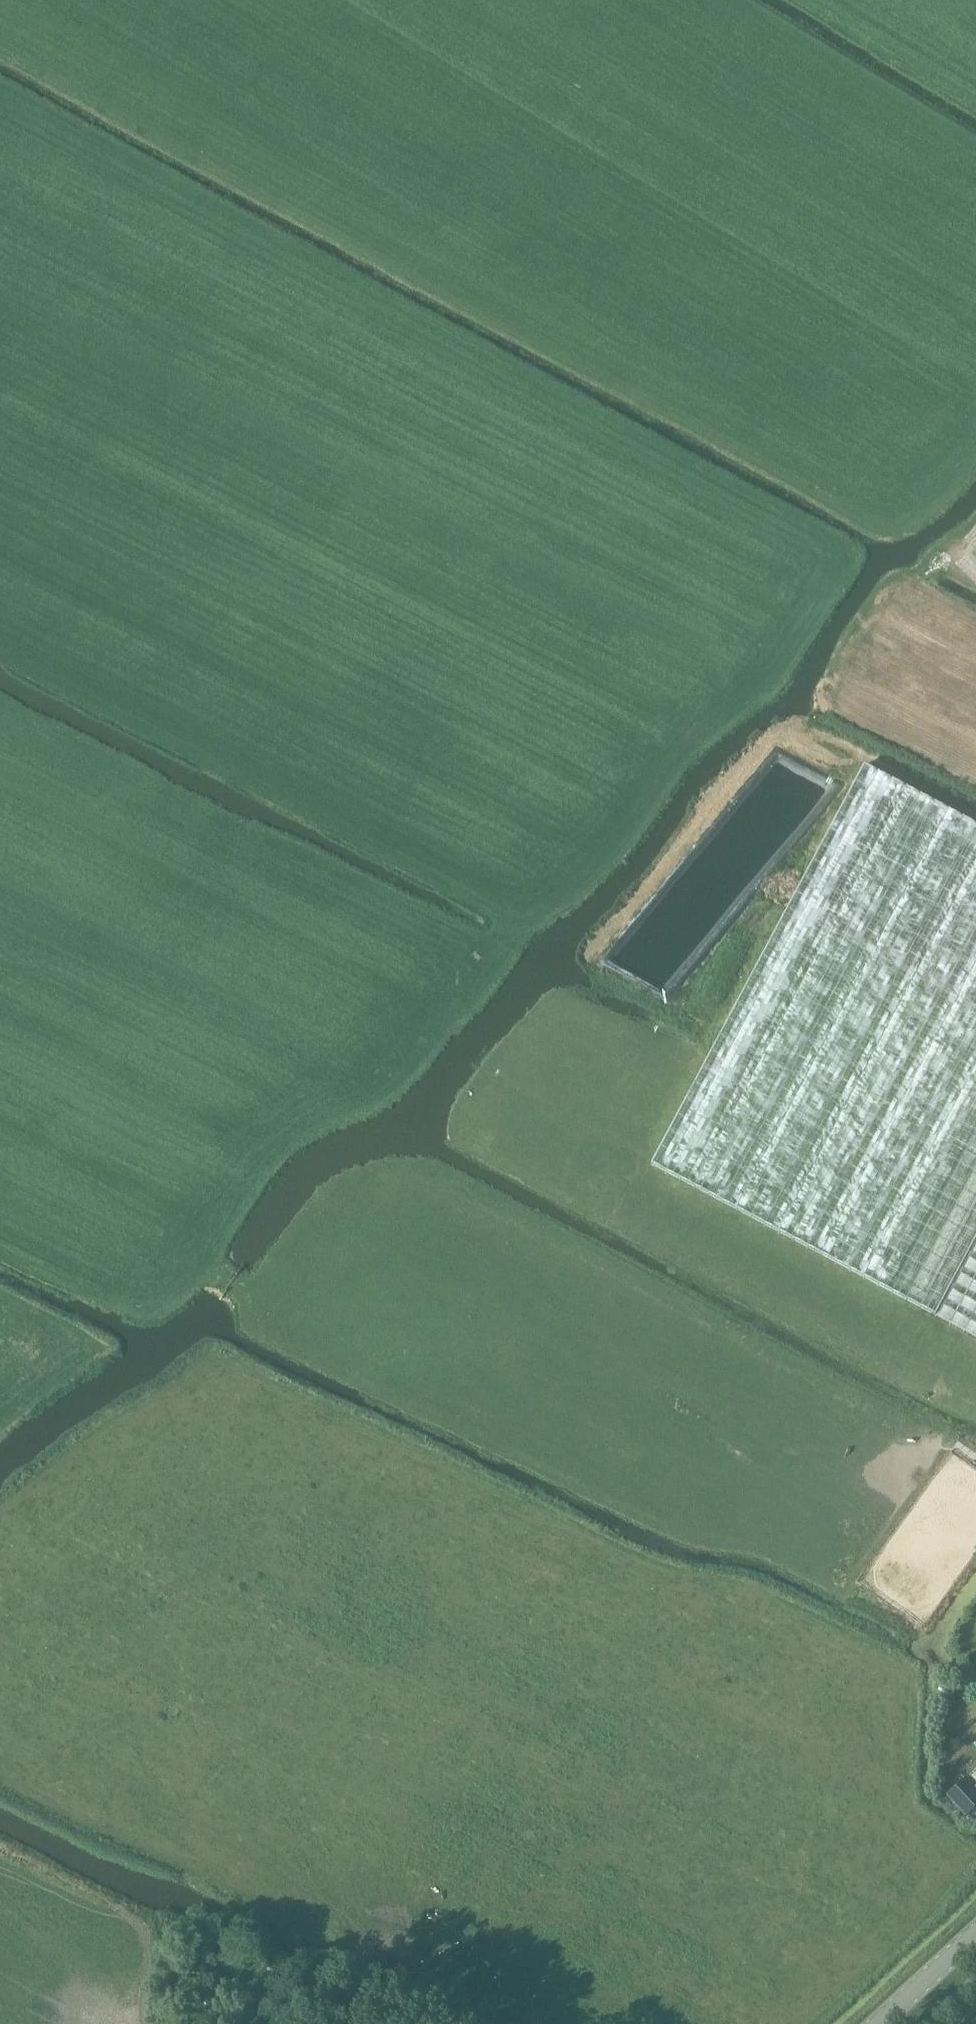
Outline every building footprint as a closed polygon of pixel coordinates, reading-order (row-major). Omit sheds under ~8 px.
[(651,1165),(936,1317),(975,1338),(975,825),(864,765),(651,1165)] [(975,1807),(975,1791),(973,1789),(964,1779),(946,1795),(966,1817),(975,1807)]
